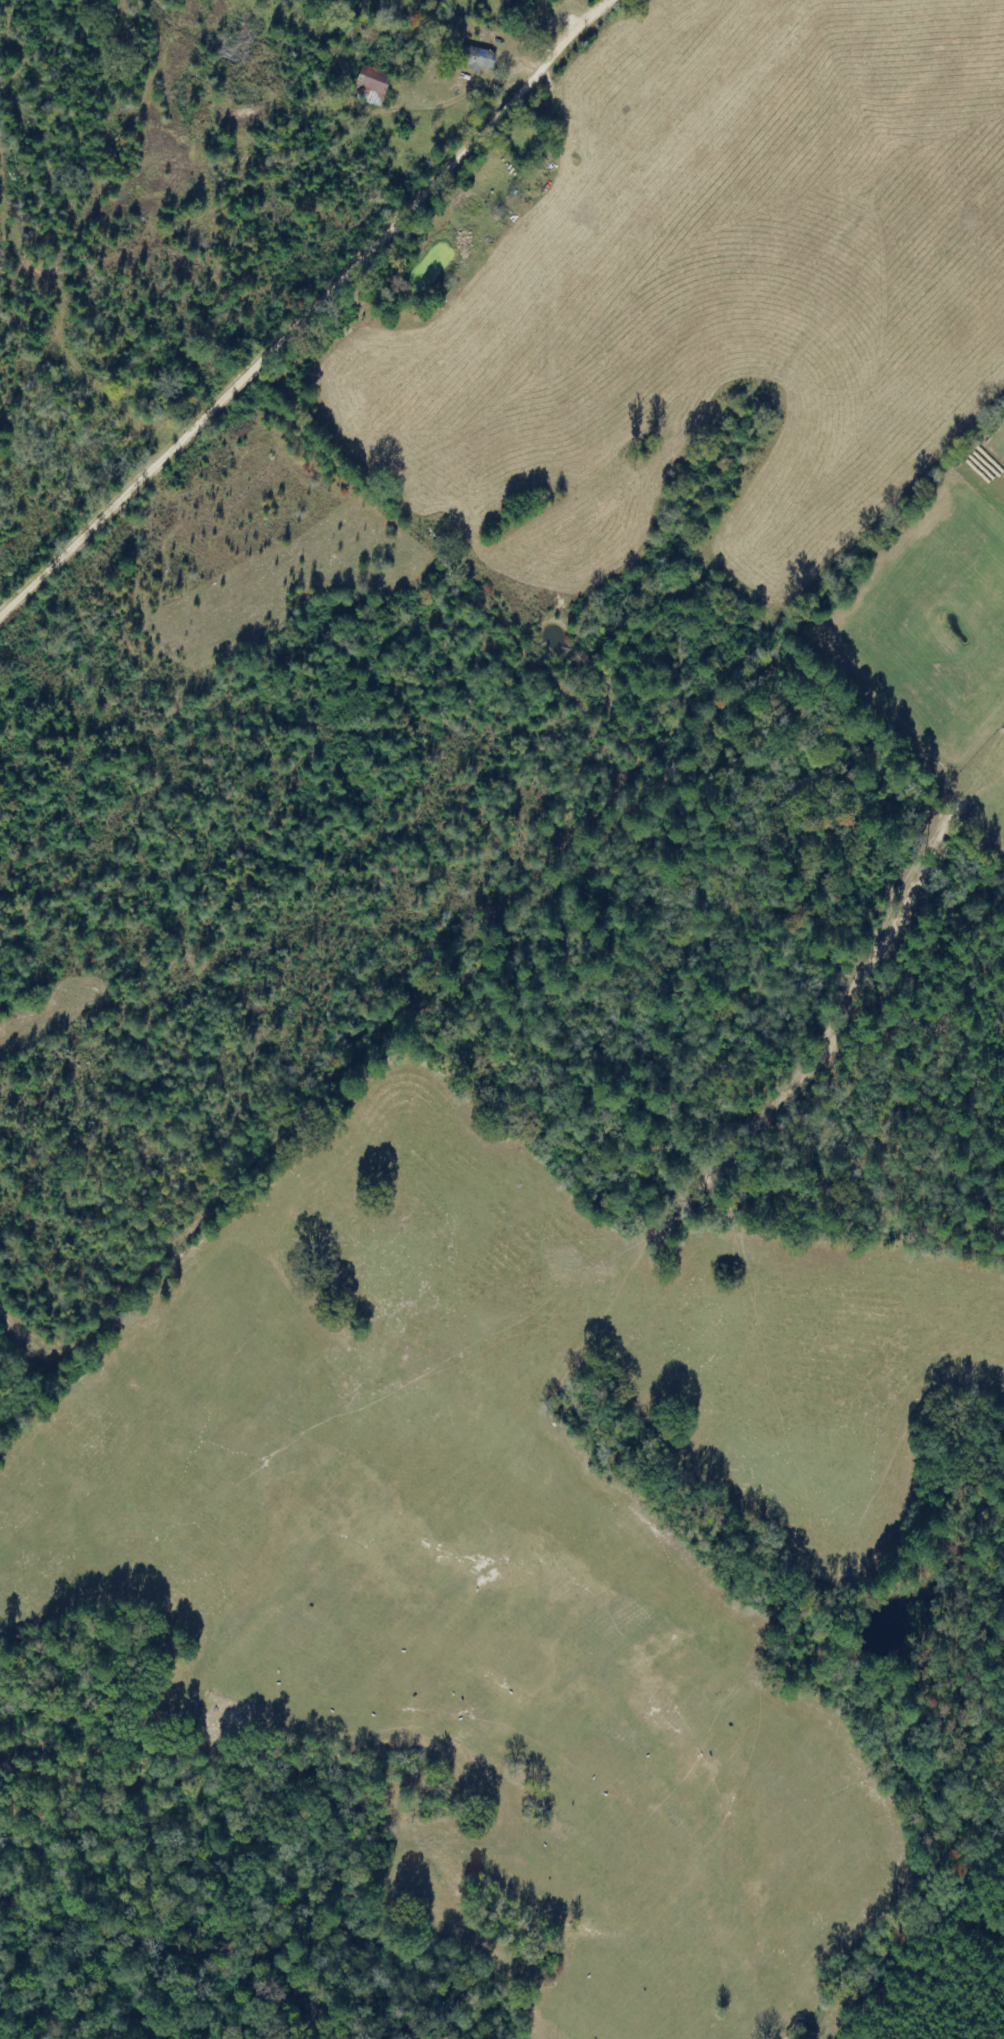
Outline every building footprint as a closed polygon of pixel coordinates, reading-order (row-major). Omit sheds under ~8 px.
[(500,55),(466,45),(461,65),(482,71),(482,69),(496,73),(500,55)] [(383,104),(394,77),(367,66),(359,85),(381,94),(377,102),(383,104)]
